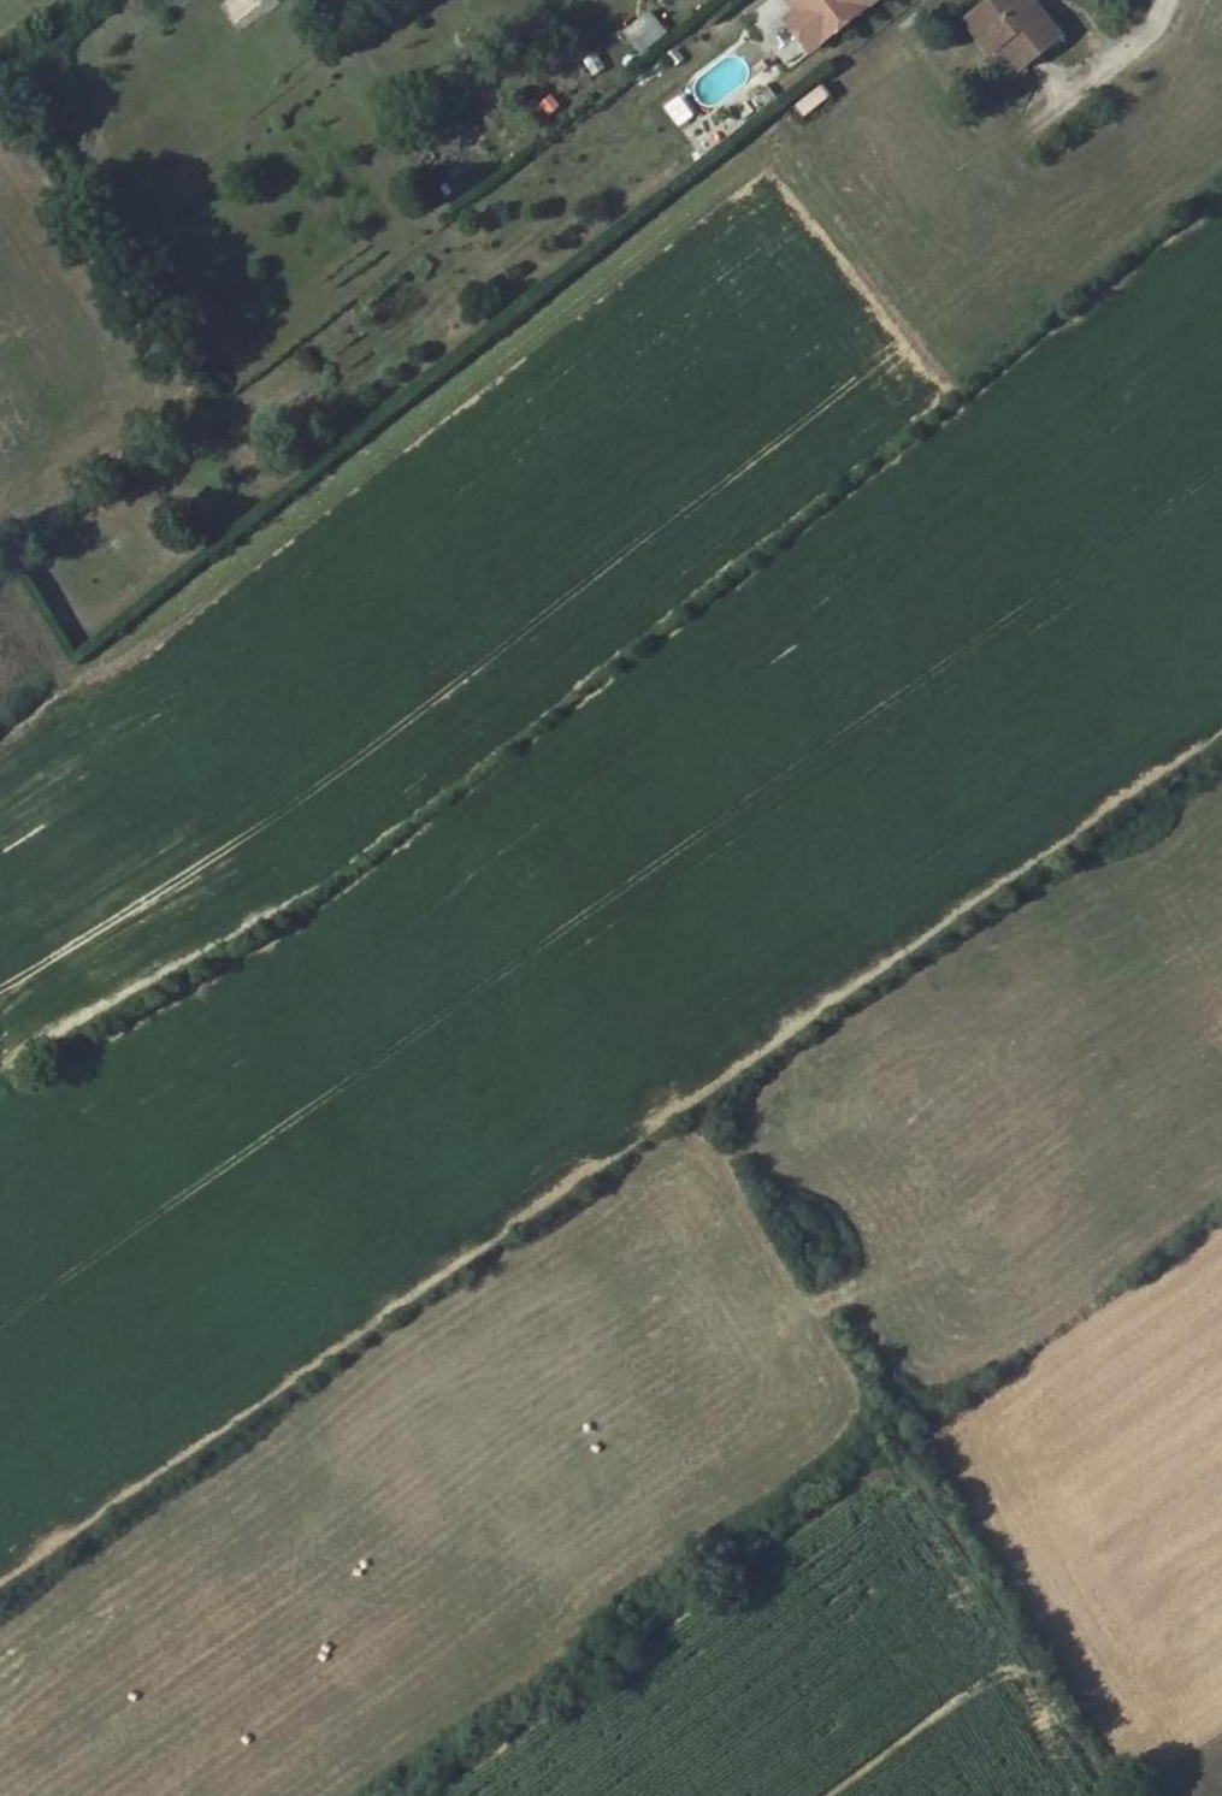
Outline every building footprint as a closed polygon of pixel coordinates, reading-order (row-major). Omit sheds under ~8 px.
[(281,5),(278,0),(226,0),(218,5),(239,34),(281,5)] [(803,4),(783,21),(807,52),(873,0),(800,0),(803,4)] [(977,5),(1005,38),(1025,62),(1061,31),(1040,6),(1043,4),(1039,0),(983,0),(977,5)] [(993,48),(1005,38),(977,5),(964,14),(993,48)] [(807,114),(831,96),(822,85),(798,103),(807,114)] [(675,127),(693,120),(683,95),(665,103),(675,127)]
